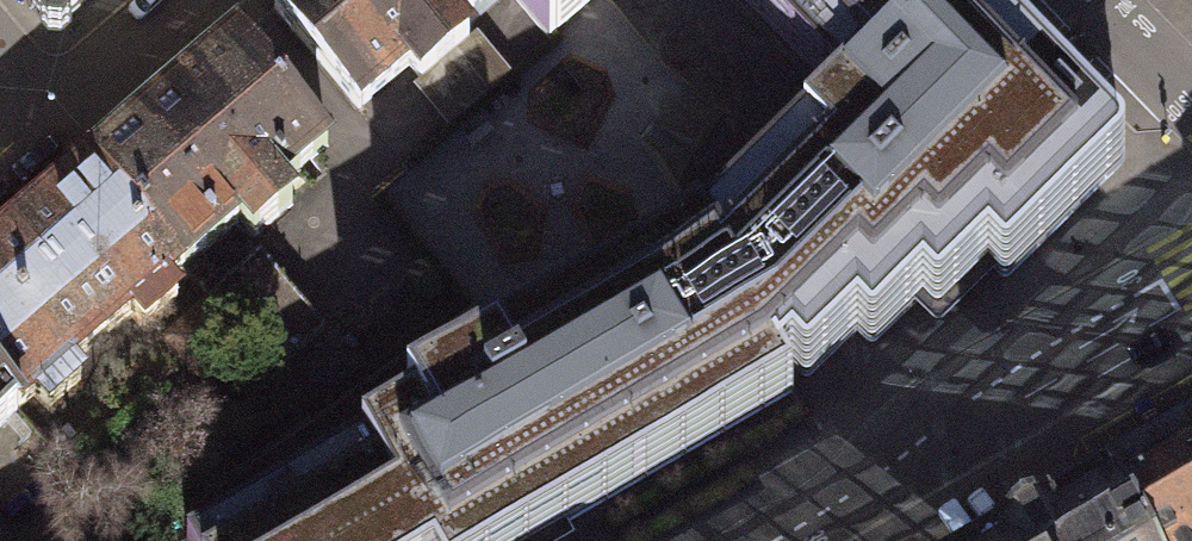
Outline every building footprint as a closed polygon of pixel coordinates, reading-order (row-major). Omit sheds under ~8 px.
[(55,26),(85,0),(33,0),(55,26)] [(357,99),(404,61),(417,77),(467,36),(454,20),(479,0),(276,0),(357,99)] [(549,35),(584,0),(517,0),(549,35)] [(761,83),(790,50),(836,102),(703,240),(787,387),(851,324),(868,339),(920,288),(936,302),(981,254),(1004,274),(1124,154),(971,0),(670,0),(761,83)] [(328,141),(237,34),(90,159),(181,265),(236,219),(250,234),(290,200),(276,184),(328,141)] [(8,230),(99,336),(128,311),(140,326),(175,296),(162,281),(181,265),(90,159),(8,230)] [(8,230),(0,237),(0,384),(18,405),(33,392),(45,405),(78,377),(66,364),(99,336),(8,230)] [(703,240),(680,253),(673,241),(404,394),(413,411),(189,538),(190,540),(517,540),(787,387),(703,240)] [(0,384),(0,420),(18,405),(0,384)] [(1106,485),(1139,540),(1191,540),(1191,435),(1106,485)] [(1106,485),(1008,540),(1139,540),(1106,485)]
